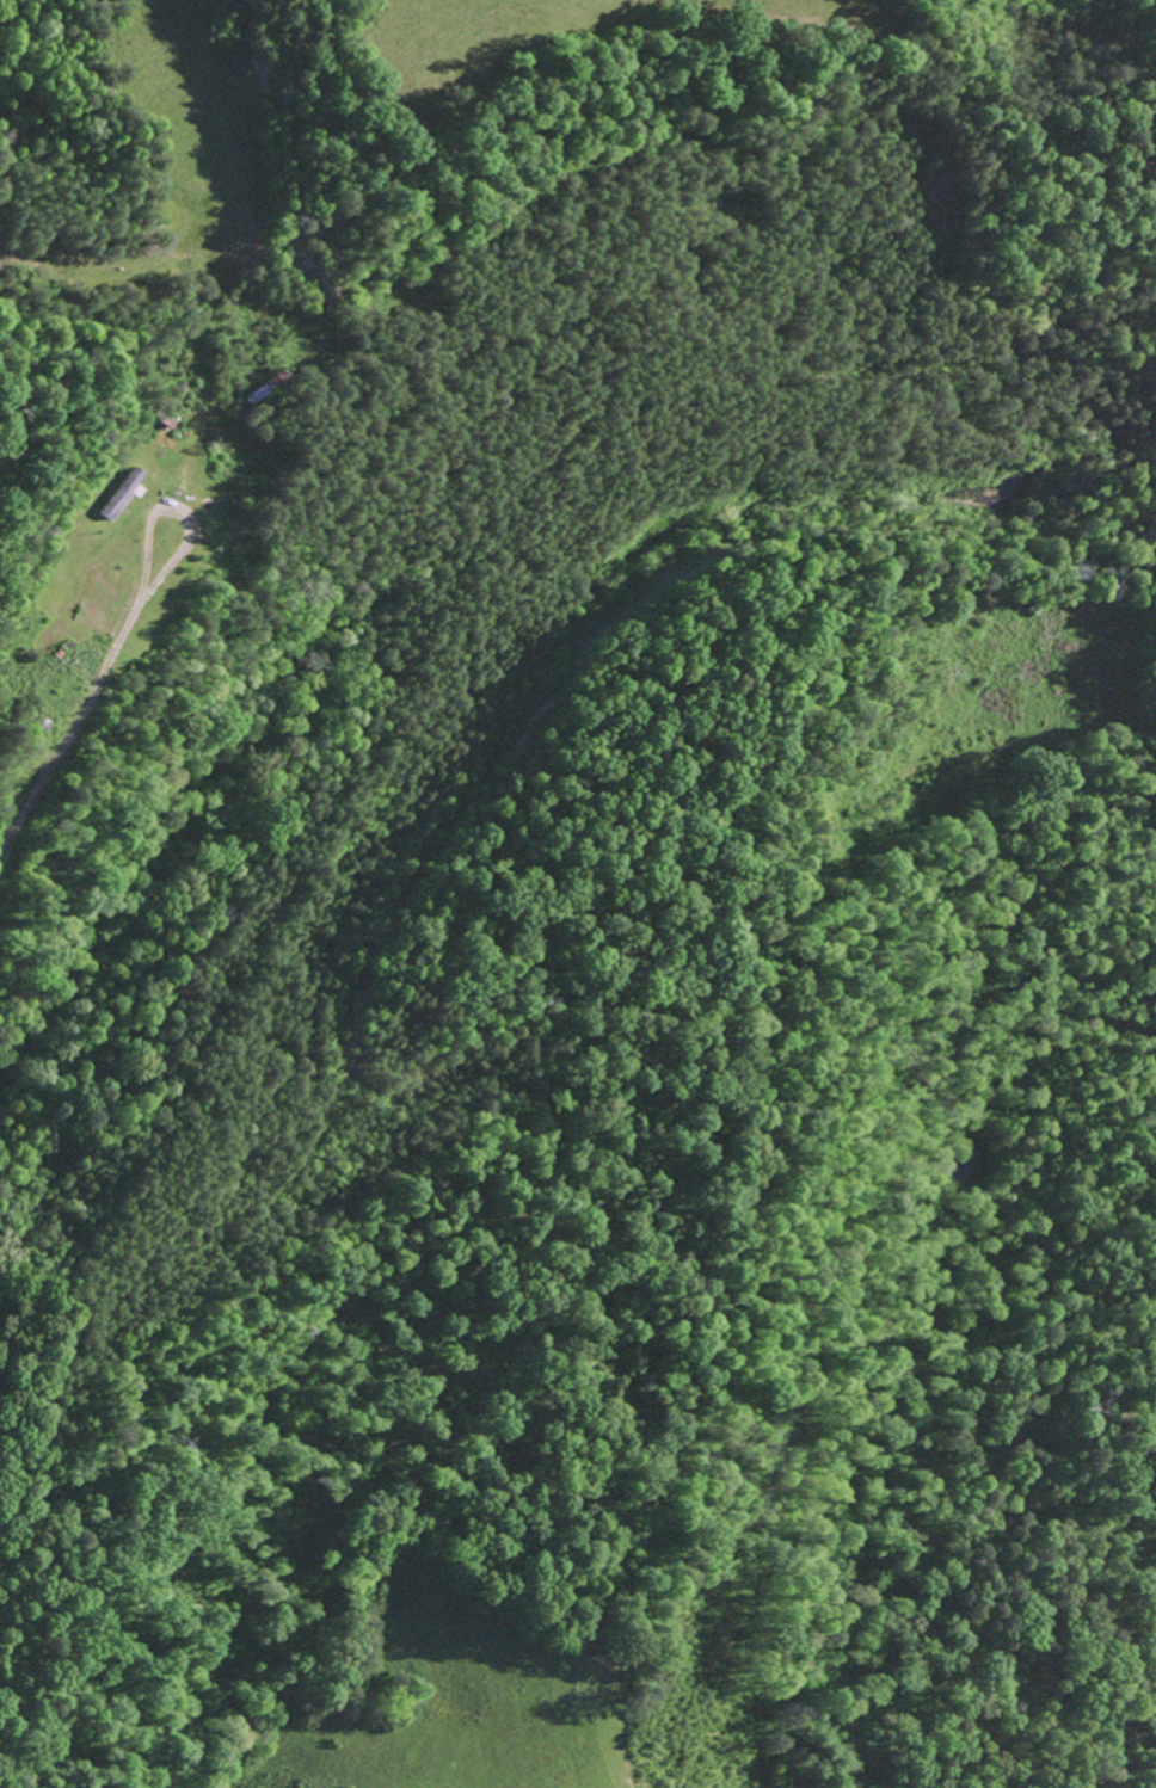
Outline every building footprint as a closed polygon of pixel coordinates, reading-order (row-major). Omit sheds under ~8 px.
[(148,475),(139,466),(113,496),(123,504),(148,475)]
